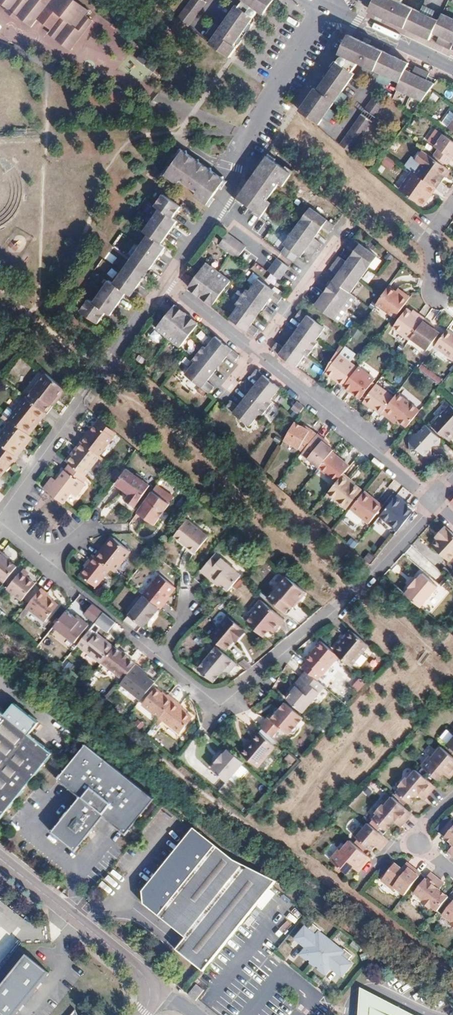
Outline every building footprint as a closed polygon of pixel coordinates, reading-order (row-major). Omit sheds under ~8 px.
[(75,33),(82,24),(87,18),(80,12),(83,8),(73,0),(1,0),(4,3),(7,4),(7,10),(14,10),(16,12),(28,21),(35,13),(48,24),(54,17),(54,16),(61,22),(51,33),(65,45),(75,33)] [(186,26),(204,2),(202,0),(188,0),(176,17),(186,26)] [(259,12),(268,0),(241,0),(236,6),(234,4),(207,42),(228,56),(252,22),(250,21),(257,11),(259,12)] [(367,12),(416,35),(425,17),(397,3),(399,0),(376,0),(367,12)] [(421,10),(433,16),(436,11),(424,5),(421,10)] [(436,22),(431,34),(438,37),(435,44),(448,50),(451,44),(452,44),(452,21),(440,15),(436,22)] [(45,28),(51,33),(61,22),(54,17),(48,24),(45,28)] [(436,22),(425,17),(416,35),(428,40),(431,34),(436,22)] [(297,111),(316,127),(352,75),(350,73),(356,64),(372,72),(383,52),(368,45),(350,36),(340,58),(332,68),(329,65),(297,111)] [(383,52),(372,72),(382,77),(392,56),(383,52)] [(392,56),(382,77),(385,78),(397,84),(394,91),(408,98),(419,103),(429,89),(432,84),(425,81),(428,74),(414,67),(410,74),(404,71),(407,64),(395,58),(392,56)] [(372,98),(362,111),(373,120),(383,106),(372,98)] [(362,111),(359,116),(370,124),(373,120),(362,111)] [(447,128),(452,119),(452,116),(448,112),(440,123),(447,128)] [(359,116),(338,145),(349,153),(370,124),(359,116)] [(446,165),(452,155),(452,143),(442,135),(433,147),(437,150),(433,155),(446,165)] [(181,151),(178,149),(172,157),(175,159),(181,151)] [(196,168),(198,164),(197,160),(193,160),(186,155),(186,151),(181,151),(175,159),(169,169),(164,176),(176,185),(179,182),(195,193),(192,197),(205,206),(210,198),(217,189),(222,182),(221,176),(217,178),(209,172),(209,168),(204,168),(201,172),(196,168)] [(437,180),(440,175),(444,169),(420,152),(413,161),(421,166),(414,175),(434,189),(440,181),(437,180)] [(274,159),(266,153),(265,156),(272,161),(274,159)] [(281,186),(289,174),(282,169),(272,161),(265,156),(258,165),(252,174),(256,176),(251,183),(248,180),(235,197),(243,203),(252,210),(259,215),(268,203),(264,199),(272,189),(276,183),(281,186)] [(382,164),(392,169),(397,162),(387,156),(382,164)] [(160,173),(164,176),(169,169),(166,166),(160,173)] [(292,172),(285,166),(282,169),(289,174),(292,172)] [(414,175),(412,173),(398,192),(419,206),(427,195),(429,196),(434,189),(414,175)] [(251,175),(248,180),(251,183),(256,176),(252,174),(251,175)] [(146,234),(130,256),(148,269),(165,247),(160,243),(175,222),(171,218),(179,207),(161,194),(153,206),(158,209),(142,231),(146,234)] [(241,206),(243,203),(235,197),(233,200),(241,206)] [(309,207),(282,242),(285,245),(280,251),(292,260),(297,253),(300,255),(304,249),(312,255),(321,243),(314,237),(321,227),(329,232),(334,225),(309,207)] [(223,238),(214,250),(226,259),(232,263),(241,251),(223,238)] [(355,250),(346,261),(338,256),(330,268),(337,274),(314,305),(337,322),(347,309),(356,297),(349,292),(359,280),(376,256),(352,238),(347,245),(355,250)] [(130,256),(127,261),(145,273),(148,269),(130,256)] [(275,258),(266,269),(279,278),(287,267),(275,258)] [(129,296),(145,273),(127,261),(119,272),(111,283),(107,280),(91,303),(86,300),(78,311),(96,323),(104,312),(108,316),(125,293),(129,296)] [(229,282),(204,263),(194,277),(187,286),(212,305),(229,282)] [(256,307),(261,310),(270,298),(277,304),(281,298),(257,280),(248,292),(245,290),(234,305),(237,307),(228,319),(234,323),(236,320),(241,324),(238,326),(252,337),(257,330),(250,325),(254,319),(250,316),(256,307)] [(399,297),(394,293),(386,287),(374,304),(394,318),(409,297),(402,293),(399,297)] [(173,306),(154,329),(166,338),(177,347),(196,325),(173,306)] [(250,316),(254,319),(261,310),(256,307),(250,316)] [(291,345),(286,342),(281,348),(275,343),(270,349),(283,359),(286,356),(291,360),(288,363),(294,367),(304,355),(306,356),(318,341),(315,339),(323,328),(299,309),(294,316),(301,321),(292,333),(297,337),(291,345)] [(408,341),(409,339),(423,319),(417,315),(415,317),(410,313),(405,310),(391,328),(408,341)] [(439,334),(432,330),(428,327),(430,324),(423,319),(409,339),(426,351),(439,334)] [(359,329),(353,337),(361,343),(367,336),(359,329)] [(433,346),(452,361),(452,336),(445,330),(433,346)] [(292,333),(286,342),(291,345),(297,337),(292,333)] [(205,382),(213,371),(209,368),(216,359),(220,363),(225,357),(231,363),(237,356),(224,345),(222,348),(218,344),(220,342),(213,337),(203,349),(201,347),(189,361),(192,364),(182,375),(206,394),(211,388),(205,382)] [(324,375),(326,371),(338,356),(334,353),(322,374),(324,375)] [(338,356),(326,371),(332,376),(330,380),(341,388),(342,387),(355,369),(338,356)] [(209,368),(213,371),(220,363),(216,359),(209,368)] [(421,365),(418,370),(439,384),(443,379),(421,365)] [(355,369),(342,387),(359,399),(373,380),(356,368),(355,369)] [(255,381),(251,387),(256,390),(249,399),(244,396),(235,407),(228,402),(223,408),(247,427),(257,416),(259,417),(271,403),(269,401),(278,389),(272,384),(270,387),(266,383),(268,381),(254,369),(249,376),(255,381)] [(326,371),(324,375),(330,380),(332,376),(326,371)] [(45,375),(26,399),(45,414),(46,415),(51,408),(49,406),(62,389),(45,375)] [(362,402),(380,415),(391,399),(374,385),(362,402)] [(256,390),(251,387),(244,396),(249,399),(256,390)] [(49,406),(51,408),(65,391),(62,389),(49,406)] [(418,412),(395,395),(391,399),(380,415),(387,421),(389,417),(395,422),(404,429),(418,412)] [(37,419),(40,421),(45,414),(26,399),(25,398),(8,420),(11,423),(26,434),(37,419)] [(290,411),(297,416),(301,408),(294,404),(290,411)] [(429,426),(448,442),(452,436),(452,435),(451,433),(452,432),(452,408),(449,405),(429,426)] [(28,436),(40,421),(37,419),(26,434),(28,436)] [(99,420),(95,425),(112,438),(115,434),(99,420)] [(28,436),(26,434),(11,423),(0,437),(0,446),(16,458),(21,452),(18,450),(28,436)] [(292,423),(282,440),(301,453),(314,436),(308,431),(307,432),(301,428),(292,423)] [(112,438),(95,425),(86,436),(84,435),(79,441),(98,456),(112,438)] [(438,439),(423,425),(415,435),(407,435),(408,452),(416,451),(422,457),(430,457),(429,447),(438,447),(438,439)] [(317,469),(329,453),(331,451),(325,446),(320,442),(321,440),(315,435),(314,436),(301,453),(299,454),(317,469)] [(18,450),(21,452),(32,439),(28,436),(18,450)] [(79,441),(74,448),(76,450),(66,463),(68,464),(84,477),(99,457),(98,456),(79,441)] [(0,446),(0,477),(1,478),(10,466),(11,468),(18,459),(16,458),(0,446)] [(76,450),(74,448),(64,461),(66,463),(76,450)] [(329,453),(317,469),(334,483),(339,477),(341,475),(347,467),(329,453)] [(58,484),(55,482),(50,478),(42,488),(62,504),(69,494),(73,497),(83,484),(82,483),(86,478),(84,477),(68,464),(59,477),(61,479),(58,484)] [(131,493),(128,496),(126,500),(135,506),(150,485),(143,479),(142,476),(138,472),(134,473),(127,468),(116,483),(126,490),(131,493)] [(349,486),(351,484),(351,483),(341,475),(339,477),(349,486)] [(334,483),(325,494),(344,509),(359,490),(351,484),(349,486),(339,477),(334,483)] [(152,524),(158,518),(163,511),(169,504),(174,498),(156,485),(136,512),(152,524)] [(372,503),(374,501),(362,492),(360,494),(372,503)] [(360,494),(348,509),(367,524),(381,507),(374,501),(372,503),(360,494)] [(393,498),(378,517),(395,531),(413,510),(405,503),(402,506),(393,498)] [(184,520),(171,536),(192,553),(205,536),(184,520)] [(436,541),(430,548),(447,562),(452,555),(452,537),(443,528),(436,535),(439,538),(436,541)] [(100,551),(94,557),(110,570),(113,572),(129,552),(113,539),(101,552),(100,551)] [(214,579),(219,583),(227,590),(239,575),(213,553),(199,571),(212,581),(214,579)] [(96,588),(110,570),(94,557),(92,555),(87,562),(89,563),(79,574),(96,588)] [(2,584),(15,568),(4,560),(0,557),(0,583),(2,584)] [(20,572),(6,589),(20,600),(34,584),(20,572)] [(158,573),(140,594),(142,596),(157,608),(160,610),(165,603),(163,601),(168,595),(175,586),(158,573)] [(403,595),(418,608),(436,587),(420,574),(415,580),(414,579),(407,588),(408,589),(403,595)] [(284,576),(266,597),(286,614),(304,593),(284,576)] [(40,588),(26,606),(43,620),(56,605),(44,596),(47,593),(40,588)] [(425,603),(431,609),(437,602),(438,603),(447,594),(440,588),(425,603)] [(122,621),(136,632),(141,626),(142,627),(147,622),(153,615),(152,614),(157,608),(142,596),(122,621)] [(245,609),(238,617),(261,637),(268,628),(269,629),(272,626),(274,628),(282,619),(258,599),(248,611),(245,609)] [(86,600),(73,617),(77,620),(79,618),(83,613),(91,604),(86,600)] [(91,604),(83,613),(94,622),(102,613),(91,604)] [(88,625),(79,618),(77,620),(73,617),(65,611),(54,625),(74,641),(88,625)] [(94,622),(88,631),(94,636),(96,633),(100,628),(106,633),(114,623),(102,613),(94,622)] [(224,648),(231,640),(240,629),(226,616),(209,636),(224,648)] [(240,629),(231,640),(235,643),(244,632),(240,629)] [(340,643),(337,641),(332,647),(350,662),(366,644),(347,629),(340,638),(343,640),(340,643)] [(88,631),(76,644),(100,663),(111,650),(100,641),(103,638),(96,633),(94,636),(88,631)] [(113,647),(103,638),(100,641),(111,650),(113,647)] [(306,661),(300,668),(303,670),(316,681),(337,656),(330,650),(321,642),(305,661),(306,661)] [(235,663),(213,645),(208,651),(210,653),(204,659),(200,658),(197,661),(198,666),(197,667),(212,680),(218,673),(220,674),(223,670),(226,673),(235,663)] [(111,650),(100,663),(121,680),(135,663),(114,646),(113,647),(111,650)] [(330,650),(337,656),(348,665),(350,662),(332,647),(330,650)] [(140,699),(154,681),(142,671),(143,669),(135,663),(121,680),(120,682),(140,699)] [(294,686),(290,691),(284,698),(300,711),(321,686),(316,681),(303,670),(291,684),(294,686)] [(353,686),(360,691),(365,683),(359,679),(353,686)] [(141,704),(158,718),(159,717),(173,700),(167,694),(166,696),(155,687),(141,704)] [(46,750),(24,733),(33,721),(7,700),(0,709),(0,808),(46,750)] [(181,706),(173,700),(159,717),(178,732),(191,717),(180,708),(181,706)] [(272,712),(270,710),(256,725),(268,736),(276,726),(283,732),(285,730),(289,731),(293,727),(292,723),(298,715),(281,701),(275,709),(272,712)] [(445,730),(447,732),(439,741),(452,753),(452,721),(445,730)] [(255,731),(247,740),(250,743),(245,748),(242,746),(237,752),(255,766),(272,746),(255,731)] [(72,793),(45,828),(70,848),(98,814),(121,832),(148,797),(80,742),(52,778),(72,793)] [(444,772),(452,762),(452,760),(435,745),(427,754),(425,753),(415,764),(431,778),(436,773),(440,768),(444,772)] [(225,780),(241,761),(225,748),(221,753),(220,752),(212,761),(213,763),(209,767),(225,780)] [(427,783),(407,766),(399,775),(394,776),(390,781),(390,785),(386,790),(399,801),(407,792),(409,794),(412,790),(418,794),(427,783)] [(440,768),(436,773),(440,776),(444,772),(440,768)] [(412,790),(409,794),(414,799),(418,794),(412,790)] [(406,812),(386,795),(377,805),(372,805),(368,810),(369,815),(365,819),(377,830),(385,822),(387,824),(391,819),(396,824),(406,812)] [(393,828),(396,824),(391,819),(387,824),(393,828)] [(384,841),(364,823),(359,829),(356,827),(348,836),(368,851),(371,848),(371,844),(373,842),(380,847),(384,841)] [(449,846),(452,850),(452,824),(443,837),(451,844),(449,846)] [(187,828),(137,890),(138,901),(181,937),(173,948),(199,969),(271,881),(225,859),(187,828)] [(366,858),(347,842),(339,852),(337,850),(327,861),(343,875),(348,870),(351,866),(356,869),(366,858)] [(371,844),(371,848),(376,851),(380,847),(373,842),(371,844)] [(449,846),(444,851),(449,855),(452,850),(449,846)] [(399,873),(395,870),(390,866),(376,882),(388,892),(389,890),(400,898),(415,878),(403,868),(399,873)] [(428,891),(432,886),(420,877),(404,898),(414,906),(414,911),(418,914),(424,914),(429,918),(439,905),(430,898),(432,894),(428,891)] [(428,891),(432,894),(436,889),(432,886),(428,891)] [(450,898),(433,919),(443,927),(443,931),(449,935),(452,935),(452,901),(450,898)] [(330,933),(309,916),(305,920),(302,918),(291,932),(302,940),(296,947),(309,959),(330,933)] [(349,948),(330,933),(309,959),(322,969),(328,961),(339,971),(350,956),(345,952),(349,948)] [(44,971),(22,954),(0,981),(0,1014),(9,1014),(44,971)] [(367,1002),(367,1014),(396,1014),(367,1002)] [(75,1009),(72,1005),(63,1014),(77,1014),(75,1009)]
